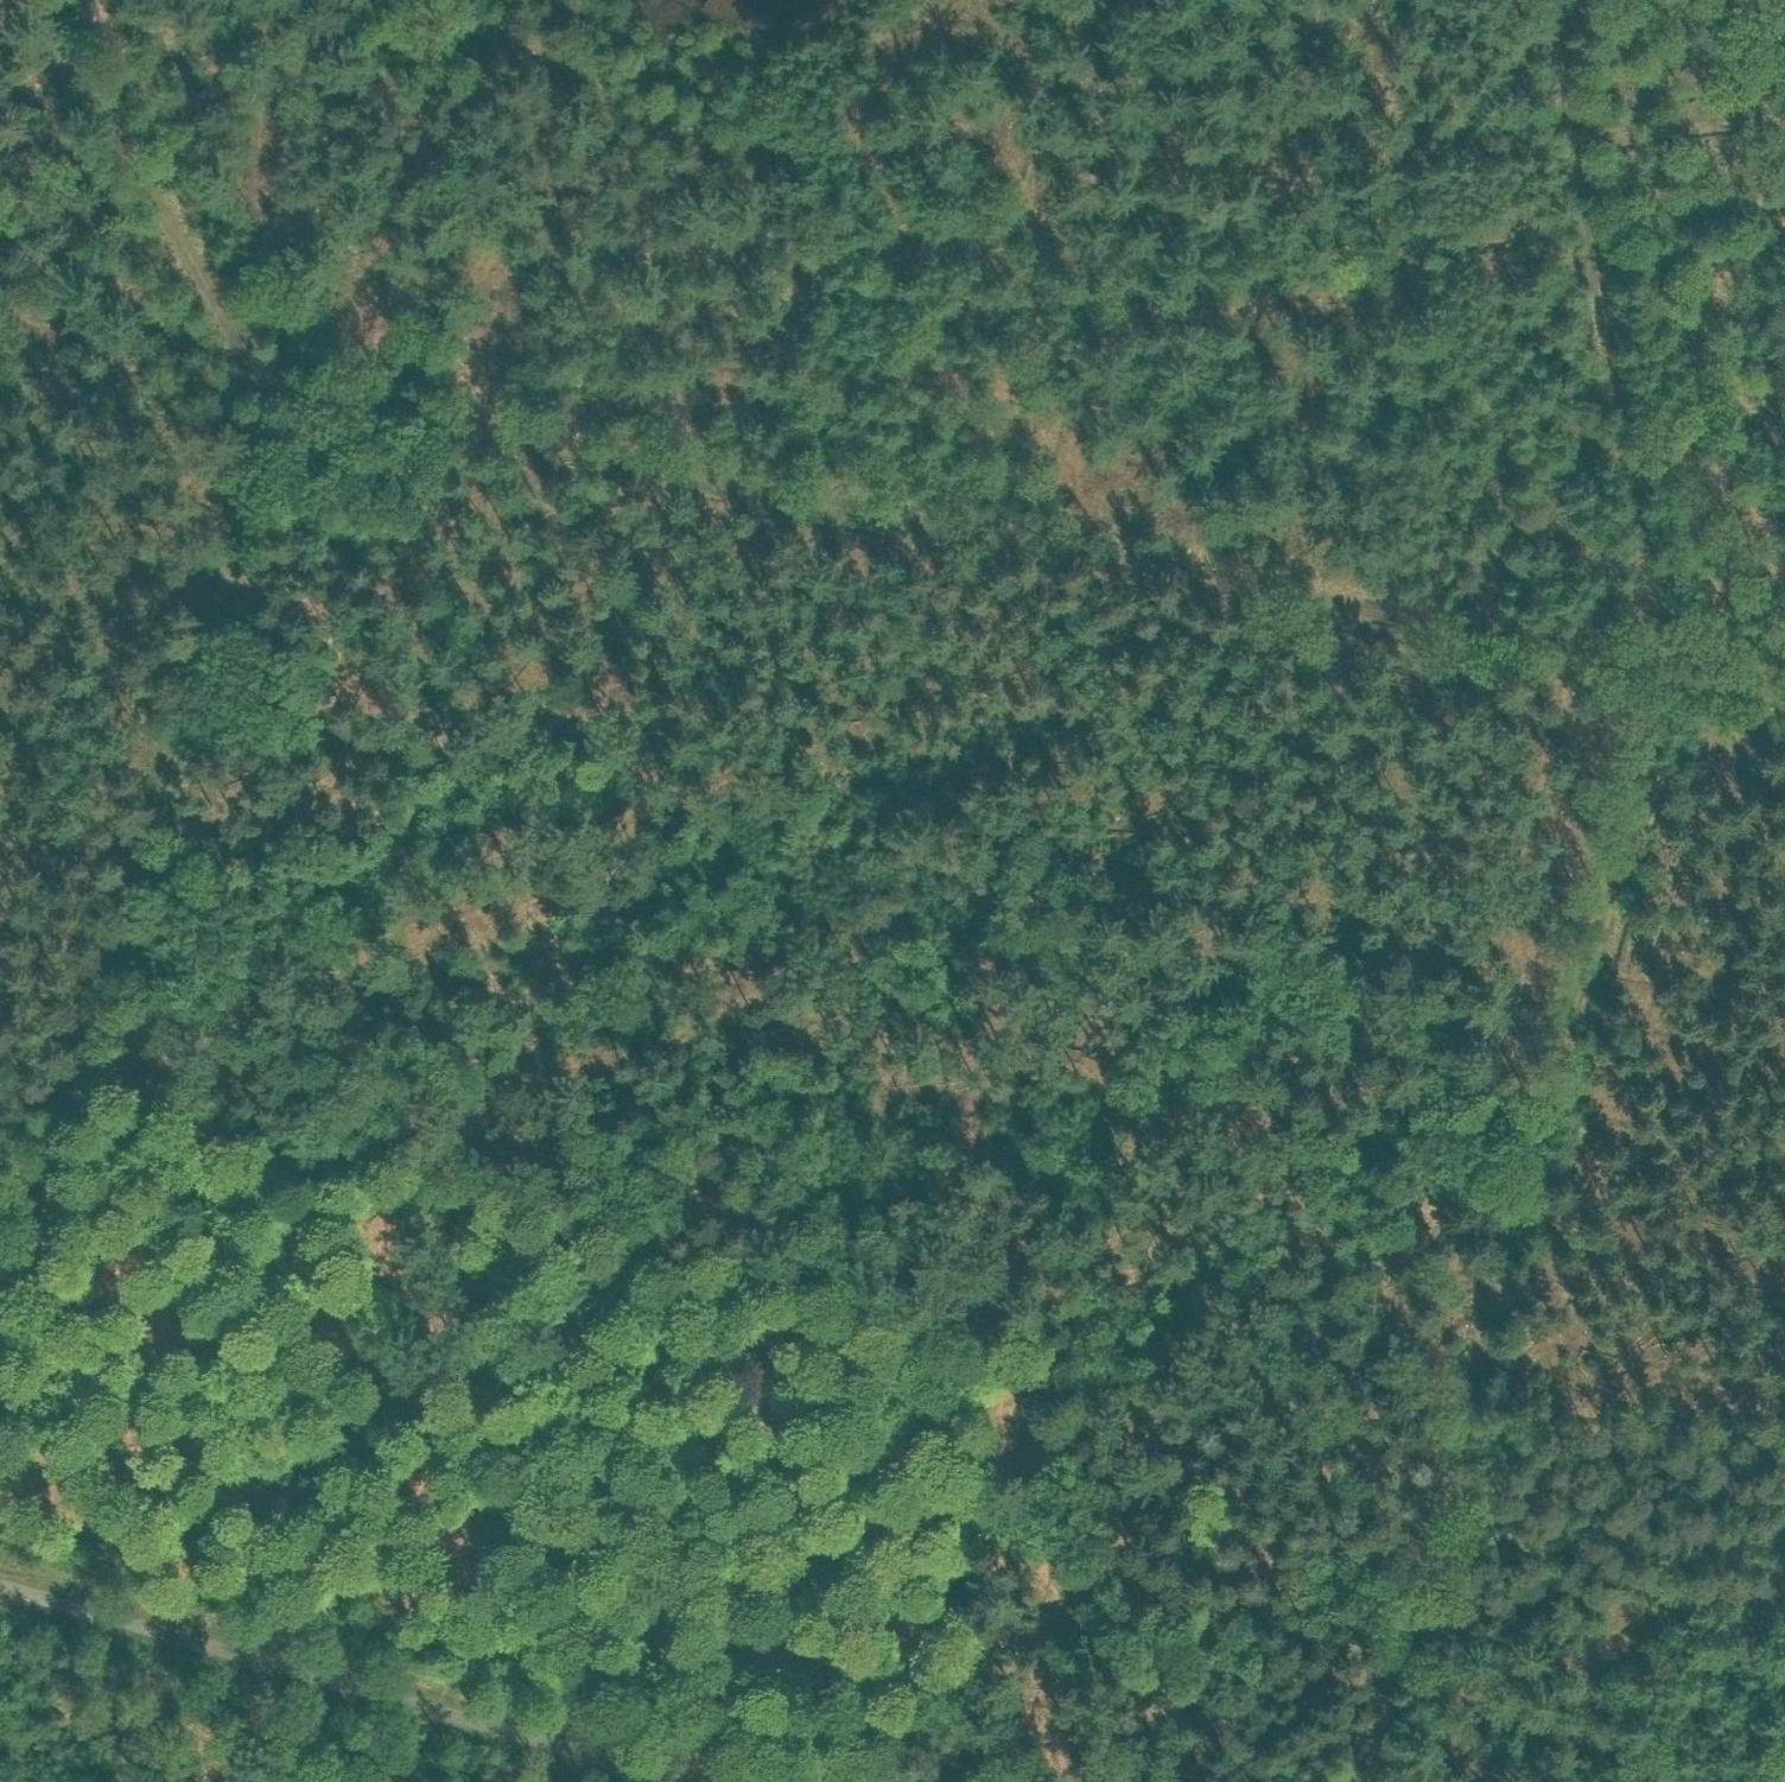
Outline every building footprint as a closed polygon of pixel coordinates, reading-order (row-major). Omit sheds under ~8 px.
[(30,1494),(41,1472),(27,1465),(16,1487),(30,1494)]
